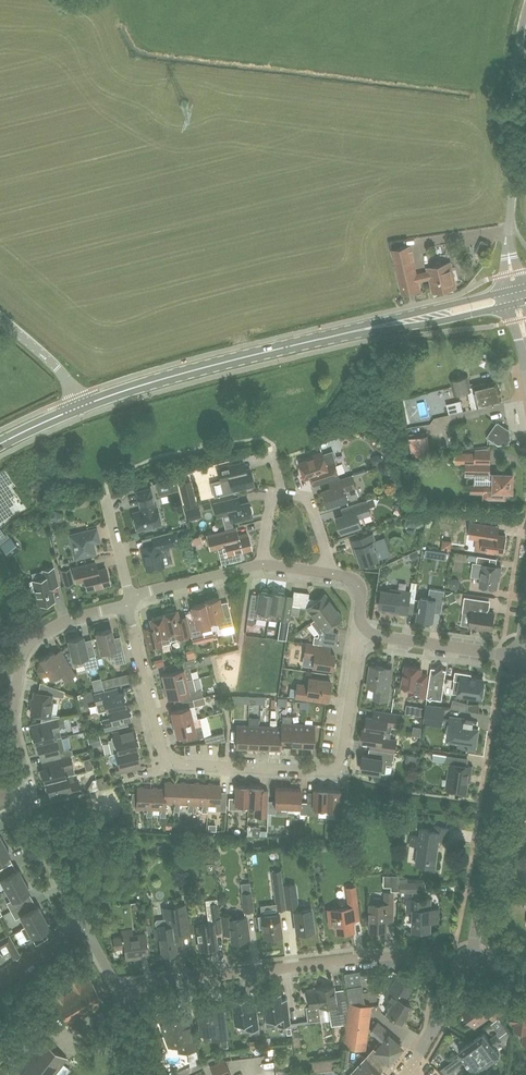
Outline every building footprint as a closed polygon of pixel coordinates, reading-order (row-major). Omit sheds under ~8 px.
[(430,277),(431,278),(434,291),(456,286),(450,262),(428,267),(429,270),(429,271),(416,274),(409,246),(393,249),(397,268),(403,293),(419,289),(417,280),(430,277)] [(471,383),(469,375),(452,379),(455,394),(468,391),(472,408),(501,401),(503,397),(499,382),(496,379),(474,385),(473,382),(471,383)] [(496,421),(486,436),(487,436),(488,445),(498,444),(510,443),(509,440),(511,440),(510,429),(498,421),(497,422),(496,421)] [(491,473),(491,463),(491,447),(476,448),(476,452),(456,452),(455,463),(467,463),(466,475),(476,475),(476,473),(481,473),(491,473)] [(311,454),(312,457),(301,461),(306,477),(311,476),(314,485),(339,476),(335,463),(337,462),(333,451),(324,454),(323,451),(311,454)] [(250,468),(247,469),(245,462),(234,464),(218,468),(221,480),(225,494),(234,492),(233,489),(254,484),(250,468)] [(498,490),(506,490),(513,491),(514,473),(495,473),(495,484),(481,484),(472,484),(471,492),(483,493),(483,499),(498,499),(498,490)] [(328,502),(329,505),(349,498),(351,500),(358,498),(358,495),(359,495),(352,474),(329,482),(332,488),(324,490),(326,496),(324,497),(326,502),(328,502)] [(179,489),(176,479),(157,483),(159,493),(179,489)] [(192,485),(180,488),(185,507),(196,504),(192,485)] [(155,507),(150,488),(137,491),(141,511),(133,513),(134,517),(133,519),(134,524),(136,525),(137,530),(161,524),(157,507),(155,507)] [(253,516),(252,513),(253,511),(251,506),(250,505),(249,501),(240,503),(239,497),(214,503),(217,515),(223,514),(223,515),(230,513),(231,521),(253,516)] [(372,513),(367,499),(355,503),(357,510),(337,517),(342,531),(362,525),(359,517),(372,513)] [(201,517),(199,505),(185,509),(188,520),(201,517)] [(63,515),(53,509),(49,517),(59,522),(63,515)] [(407,516),(405,525),(423,528),(424,521),(418,520),(418,518),(407,516)] [(499,526),(473,522),(470,538),(476,539),(474,550),(486,552),(486,548),(504,551),(506,535),(498,534),(499,526)] [(96,553),(94,544),(101,542),(98,528),(70,534),(75,558),(96,553)] [(230,562),(228,553),(251,548),(247,533),(238,535),(236,528),(208,535),(211,549),(217,547),(221,564),(230,562)] [(171,554),(169,546),(180,544),(178,537),(177,532),(170,534),(169,532),(152,536),(154,543),(144,546),(141,546),(147,570),(152,568),(152,569),(154,571),(159,570),(160,567),(164,565),(162,557),(168,555),(171,554)] [(362,564),(379,559),(376,550),(378,549),(373,533),(352,540),(355,551),(358,550),(362,564)] [(192,544),(202,542),(201,536),(191,538),(192,544)] [(20,549),(10,537),(0,545),(0,546),(10,558),(20,549)] [(501,574),(502,566),(490,564),(491,557),(478,555),(477,563),(482,563),(480,576),(481,577),(480,585),(497,588),(499,574),(501,574)] [(110,583),(107,572),(106,566),(97,569),(96,562),(73,567),(77,581),(86,579),(88,588),(110,583)] [(54,567),(43,570),(45,577),(28,581),(31,592),(36,591),(39,604),(54,600),(51,586),(58,584),(54,567)] [(70,567),(60,570),(64,585),(74,583),(70,567)] [(433,620),(434,612),(436,603),(443,604),(445,590),(430,587),(428,598),(421,597),(418,618),(433,620)] [(408,613),(408,612),(410,601),(415,601),(417,588),(411,588),(411,591),(391,588),(391,591),(383,590),(380,606),(395,608),(394,611),(408,613)] [(268,619),(273,591),(272,591),(272,594),(259,592),(258,604),(250,603),(248,616),(268,619)] [(293,596),(285,595),(286,593),(273,591),(268,619),(269,619),(269,616),(289,619),(293,596)] [(316,618),(333,605),(326,595),(323,595),(314,602),(311,598),(308,598),(309,593),(300,591),(298,606),(307,607),(316,618)] [(479,608),(480,598),(465,596),(463,611),(472,613),(470,625),(492,629),(495,612),(480,610),(479,608)] [(222,628),(234,625),(230,609),(222,611),(220,602),(219,597),(205,600),(210,620),(219,618),(222,628)] [(188,622),(191,635),(192,638),(213,633),(212,630),(210,623),(211,622),(210,620),(205,600),(205,603),(192,606),(193,611),(195,619),(188,621),(188,622)] [(318,636),(317,643),(325,645),(327,645),(328,638),(337,640),(338,632),(333,631),(334,628),(331,624),(335,622),(340,618),(341,615),(333,605),(316,618),(310,622),(318,633),(318,636)] [(165,612),(163,613),(169,635),(170,640),(178,638),(191,635),(188,621),(186,615),(179,616),(177,609),(175,610),(174,608),(165,610),(165,612)] [(170,640),(169,635),(163,613),(163,615),(150,618),(152,626),(145,628),(149,647),(163,644),(170,642),(169,640),(170,640)] [(101,652),(106,651),(108,659),(113,658),(115,664),(126,661),(122,644),(116,646),(112,629),(96,632),(101,652)] [(69,639),(74,659),(75,667),(85,664),(86,670),(99,667),(94,647),(86,649),(83,636),(69,639)] [(325,645),(317,643),(306,642),(304,656),(314,658),(313,666),(333,669),(335,654),(324,652),(325,645)] [(42,677),(48,673),(51,678),(61,672),(66,680),(75,674),(61,650),(55,653),(54,651),(40,659),(42,662),(40,663),(38,670),(42,677)] [(164,665),(163,658),(154,660),(156,667),(163,665),(164,665)] [(193,678),(190,667),(196,666),(194,658),(176,662),(178,670),(162,673),(165,685),(186,680),(193,678)] [(388,700),(393,668),(371,665),(368,686),(376,687),(374,698),(388,700)] [(409,687),(408,694),(424,697),(428,673),(421,672),(421,668),(405,665),(402,686),(409,687)] [(442,700),(447,669),(444,669),(440,665),(436,668),(431,667),(427,697),(429,698),(431,700),(433,698),(442,700)] [(461,680),(459,693),(484,697),(485,689),(483,689),(485,679),(468,677),(468,673),(455,671),(454,679),(461,680)] [(298,683),(295,697),(328,702),(331,681),(309,677),(308,685),(298,683)] [(165,685),(166,687),(163,688),(165,696),(168,695),(168,697),(184,693),(185,700),(193,699),(204,696),(202,688),(196,690),(195,685),(194,685),(193,678),(186,680),(165,685)] [(48,694),(38,692),(35,692),(31,713),(42,715),(43,713),(49,714),(52,695),(64,697),(65,691),(49,685),(48,694)] [(99,712),(107,710),(128,704),(126,705),(125,700),(126,698),(125,695),(123,695),(123,692),(119,693),(117,687),(94,693),(99,712)] [(260,704),(260,696),(250,696),(250,701),(255,701),(255,704),(260,704)] [(175,723),(200,717),(198,718),(193,699),(185,700),(182,701),(183,708),(172,711),(175,723)] [(480,703),(469,703),(454,699),(451,708),(468,710),(480,712),(480,703)] [(131,717),(131,714),(131,713),(131,710),(129,710),(128,704),(107,710),(109,709),(111,717),(103,719),(106,730),(128,725),(127,718),(131,717)] [(445,707),(426,704),(424,723),(442,725),(445,707)] [(399,713),(383,710),(374,709),(373,715),(367,715),(365,727),(363,727),(387,731),(391,732),(392,723),(398,724),(399,713)] [(457,743),(459,743),(458,746),(476,748),(478,733),(477,733),(478,726),(473,725),(474,721),(465,720),(466,718),(451,716),(447,738),(449,738),(451,739),(453,740),(455,742),(457,743)] [(31,724),(32,730),(34,736),(32,738),(33,741),(35,742),(35,743),(57,738),(56,737),(61,736),(59,729),(60,729),(59,729),(65,727),(63,717),(60,718),(60,717),(57,718),(57,717),(31,724)] [(200,717),(175,723),(178,736),(192,733),(193,739),(204,736),(202,725),(200,717)] [(292,744),(293,723),(281,722),(281,726),(282,726),(281,744),(292,744)] [(303,745),(304,723),(293,723),(292,744),(303,745)] [(304,723),(303,745),(314,745),(315,724),(304,723)] [(248,746),(249,725),(237,724),(236,745),(248,746)] [(259,746),(260,725),(249,725),(248,746),(259,746)] [(270,747),(271,726),(260,725),(259,746),(270,747)] [(282,726),(281,726),(271,726),(270,747),(281,747),(281,744),(282,726)] [(387,731),(363,727),(361,740),(370,741),(369,748),(396,752),(397,741),(390,740),(392,732),(391,732),(387,731)] [(108,739),(111,753),(138,747),(134,728),(114,733),(115,735),(111,736),(111,738),(108,739)] [(216,733),(212,734),(204,736),(205,743),(210,742),(218,742),(216,733)] [(87,737),(90,747),(100,744),(98,735),(87,737)] [(38,743),(36,745),(37,748),(39,749),(42,761),(56,758),(70,754),(73,754),(72,750),(68,748),(65,749),(64,743),(58,745),(57,738),(35,743),(38,743)] [(138,747),(111,753),(109,754),(110,760),(119,765),(115,766),(117,773),(141,767),(136,747),(138,747)] [(394,765),(396,752),(379,749),(378,757),(363,755),(361,769),(386,773),(387,766),(388,764),(394,765)] [(45,781),(68,775),(66,775),(64,769),(73,766),(70,754),(56,758),(57,764),(41,768),(42,770),(39,770),(41,777),(43,776),(45,781)] [(472,765),(469,765),(456,763),(457,756),(447,754),(446,762),(450,763),(447,788),(467,791),(469,777),(470,777),(472,765)] [(72,774),(68,775),(45,781),(47,781),(48,786),(45,787),(47,793),(50,792),(50,793),(66,789),(67,795),(82,792),(79,780),(74,781),(72,774)] [(180,811),(180,803),(179,803),(180,783),(166,782),(165,788),(166,788),(165,802),(175,803),(175,806),(174,806),(174,810),(180,811)] [(193,783),(180,783),(179,803),(180,803),(189,803),(189,806),(188,806),(188,811),(194,811),(194,804),(192,804),(193,783)] [(206,804),(207,784),(193,783),(192,804),(194,804),(203,804),(203,807),(202,807),(202,812),(201,812),(201,815),(207,816),(208,805),(206,804)] [(206,804),(208,805),(208,804),(216,805),(216,810),(226,810),(227,805),(220,804),(221,784),(207,784),(206,804)] [(248,804),(249,786),(236,785),(236,797),(229,797),(229,809),(242,809),(242,804),(248,804)] [(249,786),(248,804),(255,804),(255,815),(268,816),(268,812),(268,800),(269,790),(262,790),(262,786),(249,786)] [(152,816),(153,809),(151,809),(152,788),(138,787),(137,808),(148,808),(147,811),(147,816),(152,816)] [(288,807),(289,788),(276,787),(275,800),(268,800),(268,812),(275,813),(275,806),(288,807)] [(160,812),(160,816),(166,817),(167,808),(165,808),(165,802),(166,788),(165,788),(152,788),(151,809),(153,809),(153,808),(161,809),(161,812),(160,812)] [(307,813),(308,802),(301,801),(301,788),(289,788),(288,807),(300,807),(300,814),(307,814),(307,813)] [(327,808),(328,789),(315,789),(314,802),(308,802),(307,813),(319,814),(319,808),(326,808),(327,808)] [(341,790),(328,789),(327,808),(326,808),(326,813),(335,813),(335,818),(346,818),(347,803),(340,803),(341,790)] [(449,840),(451,827),(435,825),(434,830),(421,828),(420,836),(412,834),(410,845),(418,846),(416,864),(436,867),(439,839),(449,840)] [(10,854),(5,843),(0,845),(0,859),(10,854)] [(0,869),(0,880),(1,879),(6,889),(25,879),(19,869),(6,875),(2,868),(0,869)] [(287,908),(284,884),(283,884),(283,885),(282,878),(272,879),(273,886),(274,886),(276,909),(287,908)] [(25,879),(6,889),(12,900),(30,890),(25,879)] [(402,891),(424,892),(424,881),(409,881),(408,881),(408,879),(400,879),(399,901),(401,901),(401,891),(402,891)] [(252,891),(250,891),(249,882),(240,883),(241,892),(244,912),(255,910),(252,891)] [(284,884),(287,908),(299,907),(296,883),(284,884)] [(358,902),(356,885),(346,887),(348,903),(358,902)] [(393,916),(394,892),(385,892),(385,903),(370,903),(369,929),(386,929),(386,916),(393,916)] [(218,902),(217,902),(217,898),(205,900),(208,923),(197,925),(200,949),(217,947),(215,932),(224,931),(222,917),(220,917),(218,902)] [(439,921),(439,908),(429,908),(429,899),(409,898),(409,908),(415,908),(414,930),(431,930),(431,921),(439,921)] [(358,902),(348,903),(348,907),(328,910),(330,925),(336,925),(337,932),(354,929),(353,921),(360,920),(358,902)] [(21,928),(44,916),(39,905),(27,911),(23,903),(11,910),(16,918),(20,916),(26,925),(21,928)] [(183,944),(182,937),(189,936),(185,905),(162,908),(163,919),(156,919),(155,922),(157,937),(161,937),(163,954),(177,952),(176,945),(183,944)] [(295,911),(297,932),(315,930),(312,909),(295,911)] [(262,915),(258,916),(259,929),(264,928),(265,936),(282,934),(279,913),(262,915)] [(247,917),(230,919),(229,915),(222,916),(222,917),(224,931),(224,933),(231,932),(232,940),(250,938),(247,917)] [(44,916),(21,928),(27,939),(32,936),(36,944),(48,937),(45,929),(50,926),(44,916)] [(126,958),(149,955),(146,934),(133,935),(133,930),(121,932),(121,937),(114,938),(115,948),(125,947),(126,958)] [(6,944),(14,958),(21,955),(9,934),(0,939),(0,947),(6,944)] [(360,977),(359,973),(359,971),(345,973),(350,1002),(365,1004),(360,977)] [(377,976),(377,988),(387,988),(388,973),(377,973),(377,976)] [(402,981),(396,978),(385,997),(393,1002),(387,1012),(402,1020),(411,1004),(404,1000),(412,987),(402,981)] [(106,1004),(91,980),(54,1002),(68,1027),(106,1004)] [(336,998),(335,990),(334,986),(317,988),(317,989),(316,989),(315,987),(309,990),(308,990),(308,991),(304,993),(309,1004),(310,1007),(306,1007),(306,1008),(307,1008),(308,1021),(321,1020),(319,1006),(329,1005),(332,1025),(346,1023),(348,1007),(347,996),(336,998)] [(274,992),(272,991),(267,991),(266,993),(263,993),(267,1019),(278,1018),(279,1026),(291,1024),(288,997),(281,998),(280,991),(274,992)] [(493,1021),(508,1010),(502,1002),(495,1006),(485,992),(461,1009),(475,1027),(490,1016),(493,1021)] [(260,1028),(258,1010),(257,1002),(250,1003),(249,995),(242,996),(241,994),(236,995),(235,997),(232,997),(235,1023),(241,1022),(247,1022),(248,1030),(255,1029),(259,1028),(260,1028)] [(365,1004),(350,1002),(349,1007),(341,1067),(335,1068),(342,1074),(379,1074),(383,1071),(381,1069),(393,1055),(387,1050),(380,1058),(373,1052),(368,1058),(359,1050),(360,1048),(365,1048),(371,1005),(365,1004)] [(223,1006),(215,1007),(214,1004),(206,1003),(206,1005),(198,1006),(201,1032),(212,1031),(213,1039),(227,1037),(223,1006)] [(518,1007),(518,1012),(512,1011),(511,1021),(517,1022),(516,1029),(525,1030),(524,1043),(525,1043),(525,1008),(518,1007)] [(193,1018),(184,1019),(183,1016),(183,1017),(182,1015),(176,1017),(165,1019),(162,1026),(169,1045),(176,1043),(177,1042),(178,1051),(197,1049),(193,1018)] [(380,1058),(387,1050),(393,1055),(399,1049),(400,1049),(401,1048),(401,1047),(402,1046),(389,1035),(390,1033),(377,1022),(371,1028),(384,1040),(373,1052),(380,1058)] [(481,1051),(506,1032),(504,1029),(489,1039),(484,1032),(473,1040),(481,1051)] [(494,1046),(509,1036),(506,1032),(481,1051),(489,1062),(500,1054),(494,1046)] [(16,1074),(54,1074),(67,1058),(42,1040),(16,1074)] [(467,1061),(481,1051),(473,1040),(459,1050),(467,1061)] [(489,1062),(481,1051),(467,1061),(474,1070),(471,1072),(473,1074),(484,1074),(490,1071),(485,1064),(489,1062)] [(334,1059),(311,1062),(312,1071),(335,1068),(334,1059)] [(215,1074),(227,1074),(231,1073),(224,1060),(211,1066),(215,1074)]
